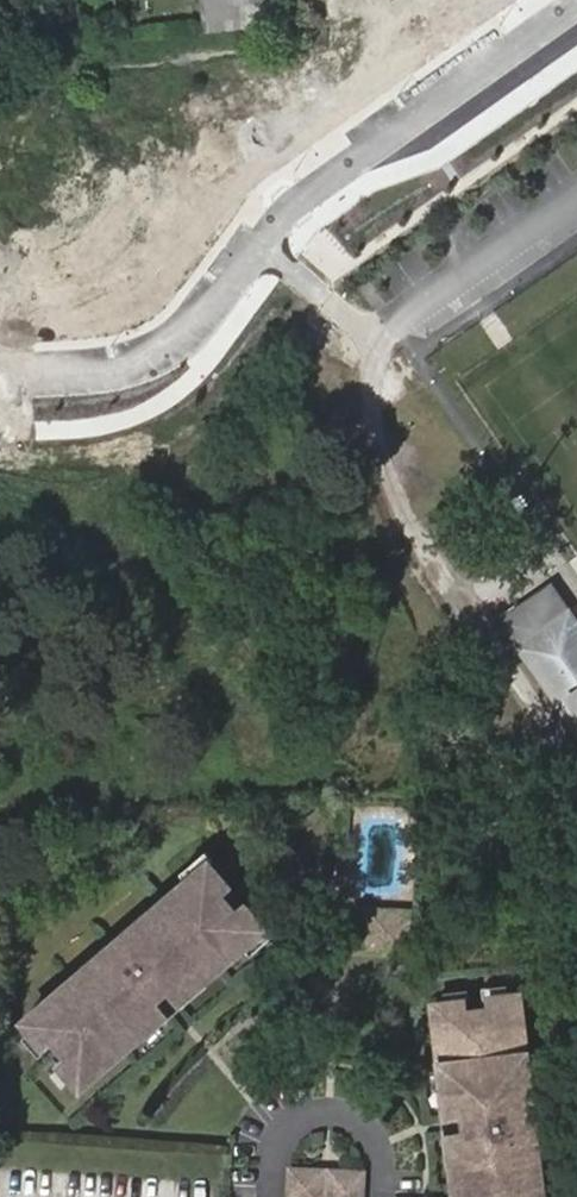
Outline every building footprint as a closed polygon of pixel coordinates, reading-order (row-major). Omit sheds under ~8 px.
[(204,32),(275,26),(273,0),(201,0),(204,32)] [(557,591),(540,566),(508,588),(526,614),(557,591)] [(576,739),(576,619),(557,591),(526,614),(508,588),(484,606),(576,739)] [(181,874),(187,880),(208,862),(212,857),(206,850),(181,874)] [(87,975),(83,971),(25,1024),(31,1030),(46,1047),(51,1042),(67,1057),(59,1064),(73,1078),(82,1088),(141,1037),(137,1034),(165,1010),(158,1003),(169,991),(178,998),(202,976),(206,981),(244,947),(259,933),(252,924),(257,917),(246,906),(239,911),(223,894),(231,887),(208,862),(187,880),(147,916),(151,921),(130,941),(125,935),(109,949),(113,954),(87,975)] [(368,907),(368,924),(394,925),(394,920),(407,920),(408,909),(368,907)] [(122,930),(125,935),(130,941),(151,921),(147,916),(143,912),(122,930)] [(394,925),(368,924),(368,950),(407,951),(407,920),(394,920),(394,925)] [(268,924),(259,933),(244,947),(252,956),(277,933),(268,924)] [(81,966),(83,971),(87,975),(113,954),(109,949),(104,943),(81,966)] [(210,983),(206,981),(202,976),(178,998),(184,1006),(210,983)] [(486,997),(490,997),(513,994),(512,983),(485,986),(486,997)] [(446,993),(447,1004),(468,1001),(472,1000),(469,990),(446,993)] [(455,1115),(466,1114),(468,1133),(456,1133),(460,1167),(455,1168),(459,1196),(546,1196),(541,1157),(536,1158),(533,1128),(538,1128),(536,1108),(532,1107),(527,1075),(533,1074),(524,993),(513,994),(490,997),(491,1006),(469,1009),(468,1001),(447,1004),(435,1005),(445,1086),(452,1085),(455,1115)] [(173,1017),(165,1010),(137,1034),(141,1037),(146,1041),(173,1017)] [(46,1047),(31,1030),(21,1039),(39,1058),(48,1049),(46,1047)] [(66,1085),(73,1078),(59,1064),(57,1060),(50,1069),(66,1085)] [(537,1074),(533,1074),(527,1075),(532,1107),(536,1108),(541,1107),(537,1074)] [(444,1117),(455,1115),(452,1085),(445,1086),(440,1087),(444,1117)] [(543,1126),(538,1128),(533,1128),(536,1158),(541,1157),(547,1158),(543,1126)] [(460,1167),(456,1133),(446,1133),(450,1169),(455,1168),(460,1167)] [(290,1196),(322,1196),(322,1170),(290,1168),(290,1196)] [(333,1196),(364,1196),(364,1170),(333,1169),(333,1196)]
